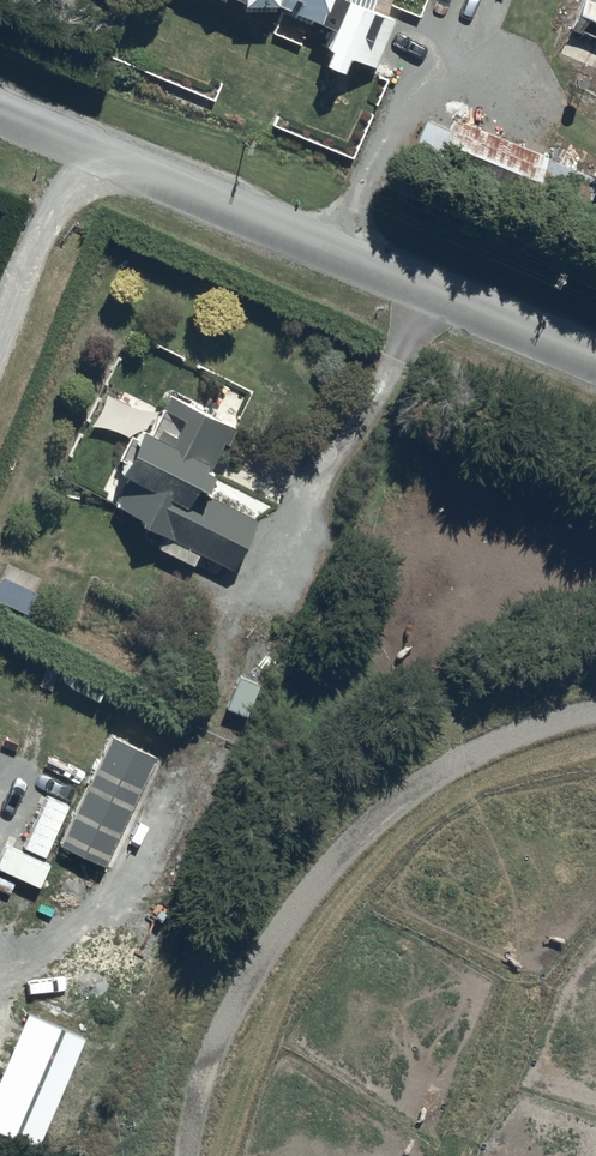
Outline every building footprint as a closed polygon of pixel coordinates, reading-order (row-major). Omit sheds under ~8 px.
[(278,0),(243,0),(243,15),(278,14),(278,0)] [(281,14),(318,29),(322,19),(326,20),(334,0),(287,0),(281,14)] [(558,59),(586,70),(595,46),(595,7),(581,1),(558,59)] [(379,24),(346,11),(321,73),(344,81),(351,63),(376,73),(395,27),(380,21),(379,24)] [(425,123),(414,151),(593,223),(595,216),(595,180),(547,161),(549,157),(456,119),(449,134),(425,123)] [(236,431),(171,396),(148,440),(144,437),(119,483),(127,487),(113,514),(162,540),(157,550),(193,569),(200,556),(233,574),(259,525),(206,497),(216,478),(212,476),(236,431)] [(60,848),(105,869),(158,759),(113,737),(60,848)] [(41,792),(47,795),(21,852),(44,862),(70,807),(74,809),(85,786),(51,771),(41,792)] [(28,1011),(0,1076),(0,1130),(37,1146),(84,1037),(28,1011)]
